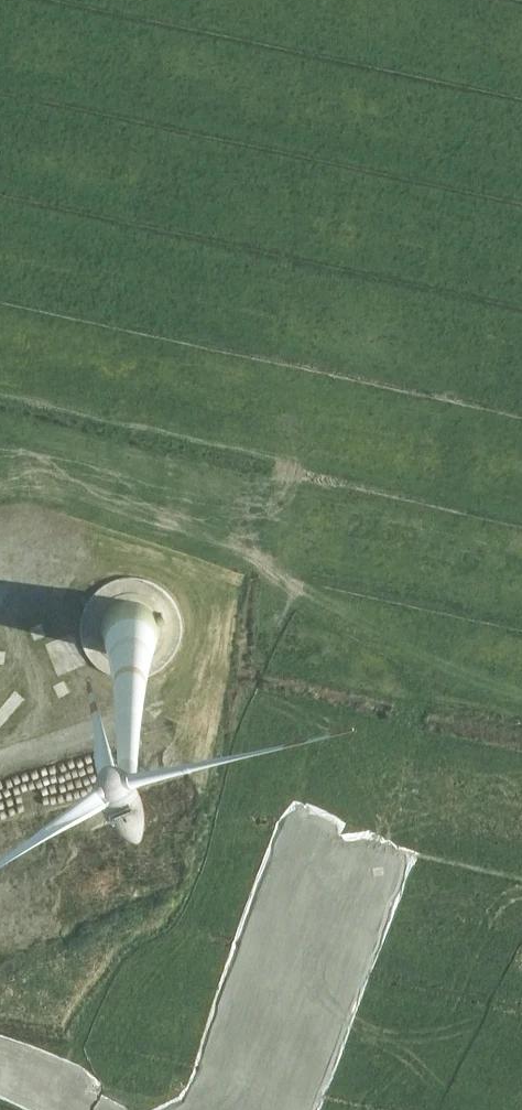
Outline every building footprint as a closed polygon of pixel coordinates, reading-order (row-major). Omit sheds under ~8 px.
[(77,631),(50,642),(62,673),(90,662),(77,631)] [(9,661),(9,648),(0,648),(0,661),(9,661)]
